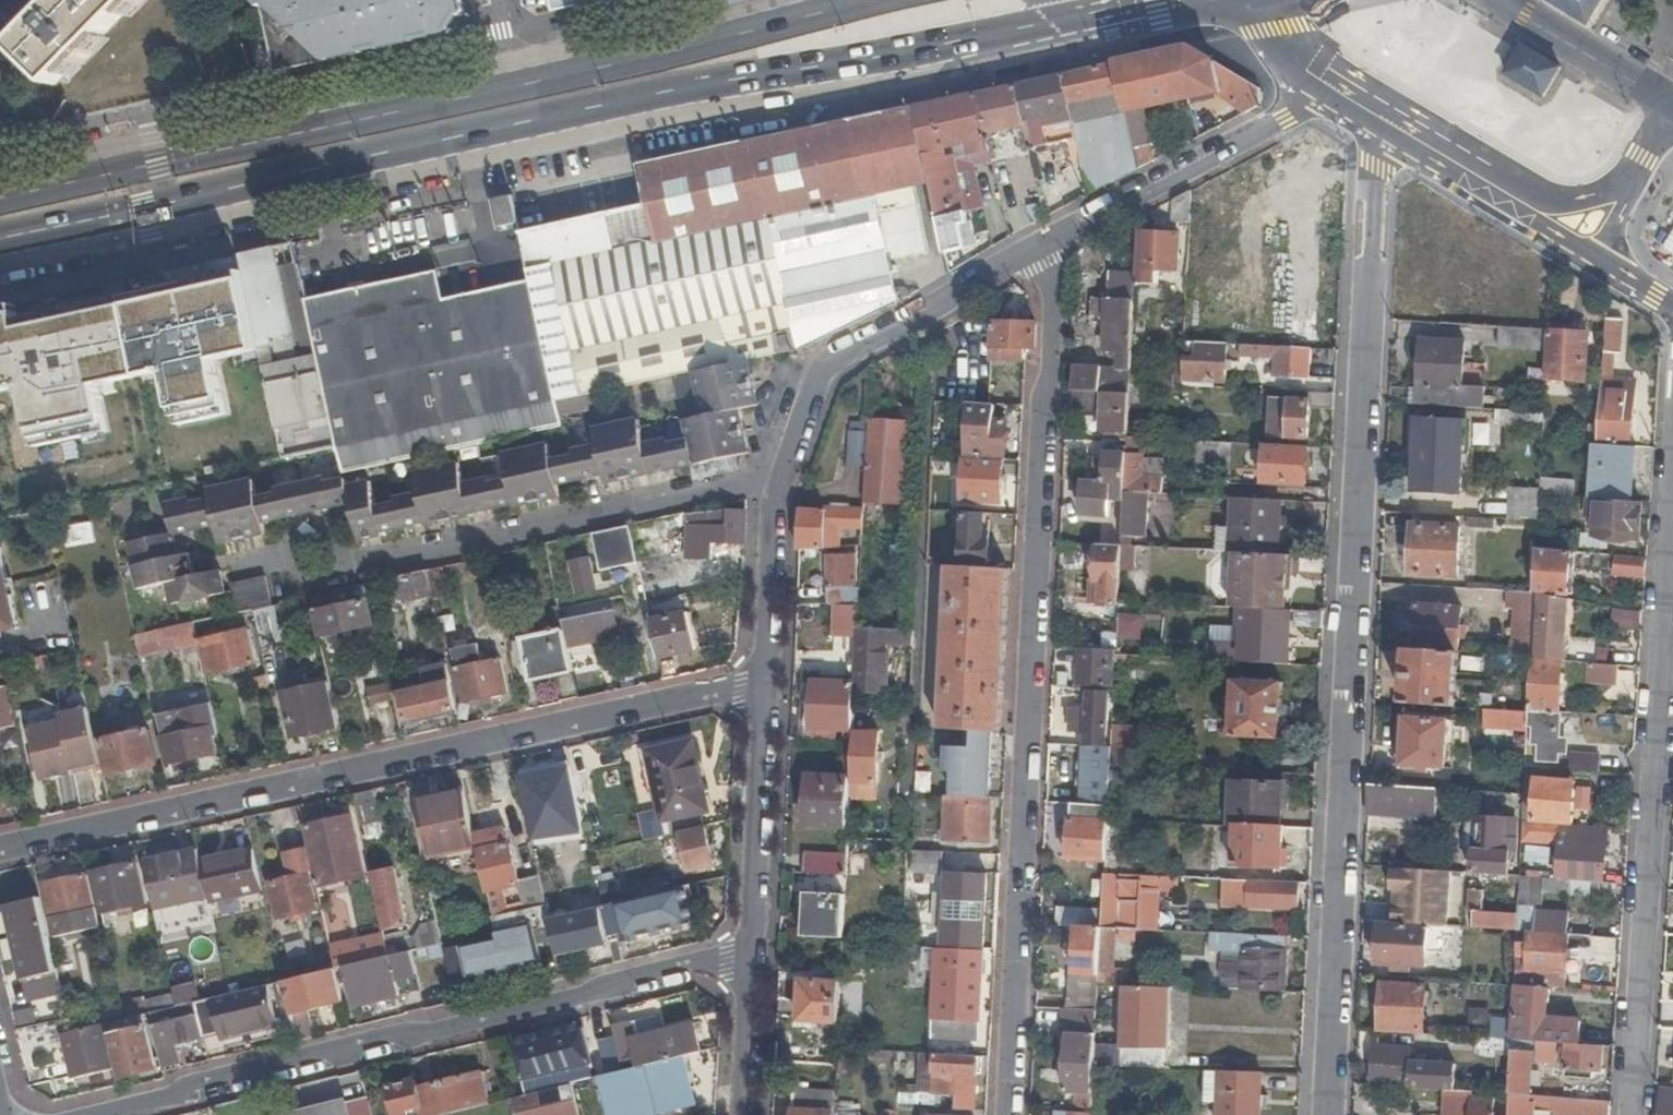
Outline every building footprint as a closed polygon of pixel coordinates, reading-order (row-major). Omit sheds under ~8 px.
[(55,10),(44,21),(20,45),(59,84),(142,0),(65,0),(55,10)] [(330,60),(456,34),(467,19),(463,0),(268,0),(330,60)] [(553,13),(603,2),(603,0),(550,0),(553,13)] [(1552,3),(1588,25),(1592,20),(1604,0),(1554,0),(1552,3)] [(41,17),(44,21),(55,10),(51,6),(41,17)] [(277,74),(326,64),(266,6),(262,8),(269,38),(277,74)] [(15,42),(0,27),(0,57),(15,42)] [(277,74),(269,38),(256,41),(264,77),(277,74)] [(1536,113),(1558,75),(1561,70),(1524,48),(1521,54),(1498,93),(1536,113)] [(1222,93),(1251,112),(1261,107),(1259,89),(1192,50),(1116,67),(1140,170),(1155,162),(1145,111),(1222,93)] [(1140,170),(1116,67),(1062,79),(1076,138),(1090,196),(1140,170)] [(1076,138),(1062,79),(1017,88),(1030,149),(1076,138)] [(990,153),(993,163),(1031,154),(1030,149),(1017,88),(978,97),(990,153)] [(913,111),(930,184),(937,215),(965,209),(954,161),(951,149),(968,146),(971,157),(990,153),(978,97),(943,105),(913,111)] [(860,122),(892,265),(928,257),(913,187),(930,184),(913,111),(860,122)] [(751,360),(799,350),(900,302),(892,265),(860,122),(643,169),(648,197),(658,243),(615,253),(607,216),(522,235),(533,283),(547,345),(572,340),(585,396),(751,360)] [(1173,223),(1191,224),(1191,209),(1191,193),(1174,202),(1173,223)] [(623,213),(607,216),(615,253),(658,243),(648,197),(623,213)] [(501,230),(520,225),(514,198),(495,202),(501,230)] [(938,220),(945,253),(966,248),(961,226),(969,224),(967,213),(938,220)] [(1256,231),(1190,228),(1189,276),(1254,279),(1256,231)] [(1180,237),(1139,234),(1136,285),(1157,287),(1158,273),(1166,273),(1179,273),(1180,237)] [(339,448),(319,358),(301,362),(276,249),(264,252),(242,257),(266,370),(265,370),(270,390),(286,460),(305,456),(339,448)] [(241,397),(270,390),(265,370),(240,257),(186,269),(212,385),(229,381),(230,391),(239,388),(241,397)] [(158,397),(212,385),(186,269),(131,281),(158,397)] [(1165,287),(1166,273),(1158,273),(1157,287),(1165,287)] [(559,401),(547,345),(533,283),(443,302),(437,274),(419,278),(430,329),(374,340),(318,353),(319,358),(339,448),(559,401)] [(430,329),(419,278),(363,290),(374,340),(430,329)] [(1188,283),(1188,295),(1195,296),(1197,283),(1188,283)] [(1135,304),(1136,285),(1118,284),(1118,302),(1135,304)] [(307,302),(318,353),(374,340),(363,290),(307,302)] [(1197,344),(1228,346),(1231,299),(1206,297),(1205,307),(1192,307),(1192,326),(1198,326),(1197,344)] [(1473,300),(1471,327),(1548,332),(1550,304),(1473,300)] [(1093,325),(1107,325),(1108,302),(1094,301),(1093,325)] [(1075,369),(1075,394),(1077,394),(1131,396),(1131,385),(1132,378),(1135,304),(1118,302),(1108,302),(1107,325),(1106,352),(1120,353),(1120,371),(1075,369)] [(1623,322),(1607,321),(1599,436),(1598,446),(1633,449),(1635,425),(1637,384),(1614,382),(1616,356),(1621,356),(1623,322)] [(993,358),(1026,360),(1027,349),(1036,350),(1038,325),(1028,325),(998,323),(997,344),(993,344),(993,358)] [(1549,333),(1501,330),(1500,350),(1548,352),(1549,333)] [(1589,336),(1549,333),(1548,352),(1547,380),(1586,382),(1589,336)] [(1422,339),(1418,388),(1464,390),(1464,388),(1466,341),(1422,339)] [(571,399),(585,396),(572,340),(547,345),(559,401),(571,399)] [(1226,385),(1228,346),(1197,344),(1195,374),(1200,374),(1200,383),(1226,385)] [(1310,381),(1311,351),(1241,347),(1241,359),(1275,361),(1275,380),(1310,381)] [(750,361),(695,372),(700,395),(754,383),(750,361)] [(754,383),(700,395),(705,418),(741,410),(759,405),(754,383)] [(1139,399),(1140,385),(1139,385),(1131,385),(1131,396),(1131,399),(1139,399)] [(1464,392),(1463,409),(1484,411),(1486,389),(1464,388),(1464,390),(1464,392)] [(1418,390),(1417,406),(1463,409),(1464,392),(1418,390)] [(1131,396),(1077,394),(1076,410),(1104,411),(1103,433),(1105,434),(1105,440),(1128,441),(1128,440),(1131,399),(1131,396)] [(1310,411),(1335,413),(1335,397),(1310,395),(1309,403),(1273,401),(1270,437),(1309,439),(1310,411)] [(339,448),(345,475),(565,429),(559,401),(339,448)] [(996,421),(997,405),(989,405),(970,404),(967,457),(1007,459),(1009,422),(996,421)] [(741,410),(705,418),(686,422),(690,438),(691,444),(746,432),(741,410)] [(868,411),(864,503),(902,504),(905,427),(887,426),(888,411),(872,410),(868,411)] [(887,426),(905,427),(905,412),(888,411),(887,426)] [(1517,424),(1545,424),(1545,414),(1497,411),(1495,427),(1517,428),(1517,424)] [(1461,496),(1464,421),(1419,419),(1415,494),(1461,496)] [(653,474),(645,443),(640,420),(617,425),(629,479),(653,474)] [(607,484),(629,479),(617,425),(595,430),(599,445),(605,475),(607,484)] [(751,454),(746,432),(691,444),(695,464),(696,466),(736,457),(751,454)] [(847,464),(863,465),(865,432),(849,432),(847,464)] [(691,444),(690,438),(669,442),(669,438),(666,439),(673,469),(692,465),(695,464),(691,444)] [(673,469),(666,439),(645,443),(653,474),(673,469)] [(1149,495),(1162,496),(1163,460),(1144,458),(1144,441),(1128,440),(1128,441),(1128,444),(1128,450),(1125,494),(1149,495)] [(1186,471),(1234,474),(1235,445),(1187,443),(1186,471)] [(561,497),(558,485),(553,461),(549,444),(527,449),(539,502),(561,497)] [(558,485),(605,475),(599,445),(576,450),(576,455),(553,461),(558,485)] [(1633,449),(1598,446),(1595,446),(1592,500),(1629,503),(1633,449)] [(1309,487),(1311,450),(1269,447),(1267,485),(1309,487)] [(516,507),(539,502),(527,449),(504,454),(511,481),(516,504),(516,507)] [(1125,494),(1128,450),(1120,450),(1119,455),(1102,454),(1101,468),(1093,468),(1093,485),(1081,485),(1081,517),(1108,518),(1108,500),(1125,501),(1125,494)] [(696,466),(695,464),(692,465),(696,481),(739,471),(736,457),(696,466)] [(1002,505),(1005,461),(963,458),(960,503),(1002,505)] [(472,517),(472,514),(466,486),(461,465),(438,470),(450,522),(472,517)] [(427,527),(450,522),(438,470),(416,475),(420,495),(426,523),(427,527)] [(308,513),(352,503),(349,489),(347,480),(326,485),(325,480),(302,485),(308,513)] [(472,514),(516,504),(511,481),(491,485),(490,480),(466,486),(472,514)] [(266,535),(264,522),(259,499),(255,481),(233,486),(244,540),(266,535)] [(384,536),(383,532),(378,509),(373,483),(349,489),(352,503),(361,541),(384,536)] [(264,522),(308,513),(302,485),(278,490),(278,495),(259,499),(264,522)] [(222,544),(244,540),(233,486),(210,491),(212,500),(218,525),(222,544)] [(1517,489),(1515,522),(1539,524),(1541,496),(1541,490),(1517,489)] [(1149,495),(1125,494),(1125,501),(1123,537),(1129,538),(1147,538),(1149,495)] [(383,532),(426,523),(420,495),(396,500),(397,505),(378,509),(383,532)] [(1279,556),(1282,502),(1236,499),(1233,537),(1232,554),(1235,554),(1279,556)] [(174,534),(218,525),(212,500),(192,504),(191,500),(166,505),(172,529),(173,529),(174,534)] [(1643,504),(1629,503),(1592,500),(1590,500),(1589,516),(1597,516),(1596,538),(1641,541),(1643,504)] [(864,511),(802,508),(800,552),(827,550),(827,527),(834,527),(863,528),(864,511)] [(745,545),(746,513),(714,511),(714,525),(713,544),(745,545)] [(962,563),(988,563),(989,534),(984,534),(985,518),(966,517),(962,563)] [(1496,521),(1469,519),(1468,528),(1495,530),(1496,521)] [(713,544),(714,525),(689,524),(688,559),(712,560),(713,544)] [(1410,575),(1457,578),(1459,528),(1413,525),(1410,575)] [(179,557),(174,534),(173,529),(172,529),(130,538),(137,567),(179,557)] [(635,557),(629,530),(609,535),(615,562),(635,557)] [(592,559),(587,536),(569,540),(574,563),(592,559)] [(1232,554),(1233,537),(1219,536),(1218,553),(1232,554)] [(1123,549),(1099,547),(1097,582),(1103,582),(1101,605),(1119,607),(1119,603),(1121,573),(1123,549)] [(20,629),(2,548),(0,549),(0,634),(20,629)] [(1129,549),(1123,549),(1121,573),(1134,574),(1135,550),(1129,549)] [(1539,551),(1536,594),(1539,595),(1569,596),(1572,553),(1539,551)] [(1243,610),(1269,611),(1284,612),(1286,576),(1298,577),(1299,558),(1279,556),(1235,554),(1232,609),(1243,610)] [(191,555),(179,557),(137,567),(142,589),(170,583),(196,577),(191,555)] [(828,557),(829,604),(835,604),(859,603),(860,588),(856,589),(855,555),(828,557)] [(1646,578),(1647,559),(1616,557),(1615,575),(1646,578)] [(599,590),(592,559),(574,563),(581,594),(599,590)] [(992,733),(1001,733),(1009,570),(948,567),(940,730),(962,731),(972,731),(992,733)] [(446,600),(440,569),(429,571),(434,593),(436,602),(446,600)] [(222,571),(196,577),(170,583),(175,606),(227,594),(222,571)] [(434,593),(429,571),(407,576),(409,585),(396,587),(399,600),(434,593)] [(239,614),(253,610),(273,606),(266,578),(232,586),(239,614)] [(1103,582),(1097,582),(1095,582),(1093,605),(1101,605),(1103,582)] [(312,598),(321,639),(374,627),(368,603),(374,601),(370,584),(312,598)] [(1536,594),(1507,593),(1507,610),(1515,610),(1513,658),(1532,660),(1535,602),(1536,594)] [(1535,602),(1532,660),(1562,662),(1563,662),(1567,604),(1535,602)] [(859,603),(835,604),(833,634),(857,635),(857,630),(858,630),(859,603)] [(565,631),(567,638),(600,631),(603,642),(608,641),(607,637),(620,634),(615,610),(586,616),(583,604),(562,609),(564,621),(563,621),(565,631)] [(1409,649),(1409,650),(1459,654),(1463,608),(1418,606),(1414,649),(1409,649)] [(1218,662),(1288,665),(1290,622),(1268,620),(1269,611),(1243,610),(1242,632),(1261,632),(1260,649),(1219,647),(1218,662)] [(1615,613),(1614,627),(1638,630),(1640,616),(1615,613)] [(661,621),(668,658),(696,651),(689,615),(661,621)] [(214,619),(194,623),(197,634),(216,630),(214,619)] [(653,622),(661,660),(668,658),(661,621),(653,622)] [(194,623),(157,631),(158,637),(169,635),(170,640),(175,639),(177,650),(187,649),(199,646),(199,643),(197,634),(194,623)] [(855,684),(855,694),(878,694),(884,694),(886,644),(912,645),(913,633),(858,630),(857,630),(857,635),(855,684)] [(207,641),(214,675),(257,665),(249,631),(207,641)] [(535,681),(575,673),(567,638),(565,631),(525,640),(526,641),(531,663),(535,681)] [(202,659),(206,676),(214,675),(207,641),(199,643),(199,646),(202,659)] [(519,666),(531,663),(526,641),(515,643),(519,666)] [(199,646),(187,649),(189,662),(202,659),(199,646)] [(1117,651),(1077,650),(1074,691),(1087,693),(1109,693),(1115,693),(1117,664),(1117,657),(1117,651)] [(1409,650),(1405,706),(1454,709),(1459,654),(1409,650)] [(1532,660),(1513,658),(1513,669),(1532,669),(1532,660)] [(467,703),(509,694),(502,660),(460,669),(467,703)] [(1532,669),(1529,714),(1559,715),(1562,662),(1532,660),(1532,669)] [(1590,664),(1588,684),(1614,686),(1615,667),(1590,664)] [(451,683),(453,683),(450,665),(424,671),(427,688),(418,691),(419,696),(402,699),(407,722),(457,711),(451,683)] [(260,700),(272,697),(268,677),(255,680),(260,700)] [(1231,738),(1280,740),(1283,684),(1234,681),(1231,738)] [(373,705),(396,700),(392,683),(369,687),(373,705)] [(321,732),(339,729),(329,684),(285,694),(295,738),(321,732)] [(806,730),(806,741),(853,743),(855,694),(855,684),(815,684),(814,701),(813,730),(806,730)] [(15,723),(8,690),(0,691),(0,730),(10,728),(10,724),(15,723)] [(1070,708),(1069,733),(1085,733),(1085,747),(1106,749),(1109,693),(1087,693),(1086,710),(1070,708)] [(807,700),(806,730),(813,730),(814,701),(807,700)] [(214,739),(220,737),(212,705),(180,712),(185,736),(165,741),(170,765),(217,754),(214,739)] [(103,763),(90,709),(67,714),(68,718),(33,726),(45,779),(75,773),(74,769),(103,763)] [(1484,709),(1483,730),(1524,733),(1525,711),(1484,709)] [(1559,715),(1529,714),(1529,729),(1539,730),(1538,763),(1556,765),(1557,753),(1565,754),(1565,744),(1558,743),(1559,715)] [(1400,766),(1403,719),(1395,719),(1392,766),(1400,766)] [(1448,722),(1403,719),(1400,766),(1446,768),(1448,722)] [(1111,749),(1134,750),(1135,726),(1113,724),(1111,749)] [(339,729),(321,732),(323,739),(340,735),(339,729)] [(112,778),(158,768),(151,731),(104,741),(112,778)] [(855,731),(852,783),(876,783),(879,732),(855,731)] [(969,797),(989,798),(992,733),(972,731),(962,731),(962,748),(945,748),(944,774),(953,774),(952,796),(969,797)] [(694,742),(650,751),(665,820),(710,811),(694,742)] [(1110,767),(1111,749),(1106,749),(1085,747),(1082,804),(1108,806),(1109,792),(1110,767)] [(1138,769),(1158,770),(1158,751),(1134,750),(1111,749),(1110,767),(1138,769)] [(1567,773),(1598,775),(1599,760),(1568,757),(1567,773)] [(561,815),(581,810),(572,769),(554,773),(553,766),(540,769),(542,776),(525,780),(529,800),(542,797),(544,806),(558,803),(561,815)] [(1136,794),(1138,769),(1110,767),(1109,792),(1136,794)] [(1554,771),(1526,769),(1525,780),(1537,781),(1535,823),(1572,826),(1574,783),(1553,782),(1554,771)] [(808,825),(849,827),(851,778),(810,777),(808,825)] [(876,783),(852,783),(851,801),(875,802),(876,783)] [(1229,828),(1236,828),(1279,830),(1281,785),(1231,783),(1229,828)] [(1369,786),(1367,816),(1435,820),(1437,791),(1369,786)] [(436,799),(437,803),(465,797),(464,790),(435,797),(436,799)] [(989,845),(991,798),(989,798),(969,797),(945,796),(943,842),(989,845)] [(418,803),(430,857),(477,847),(465,797),(437,803),(436,799),(418,803)] [(1082,804),(1071,804),(1071,819),(1069,819),(1067,859),(1105,861),(1108,822),(1108,806),(1082,804)] [(352,817),(310,827),(322,886),(367,875),(352,817)] [(1474,849),(1473,874),(1479,875),(1521,878),(1521,873),(1508,871),(1509,854),(1517,855),(1518,819),(1487,817),(1485,849),(1474,849)] [(1475,817),(1474,849),(1485,849),(1487,817),(1475,817)] [(1606,831),(1523,824),(1522,845),(1560,847),(1558,881),(1604,885),(1606,831)] [(480,851),(511,844),(506,826),(476,834),(480,851)] [(1281,852),(1282,831),(1279,830),(1236,828),(1233,866),(1286,870),(1287,852),(1281,852)] [(715,867),(706,829),(682,834),(691,873),(715,867)] [(490,893),(487,894),(493,918),(546,905),(544,897),(540,878),(520,882),(511,844),(480,851),(490,893)] [(1550,869),(1552,849),(1528,846),(1525,866),(1550,869)] [(316,875),(310,850),(285,856),(290,881),(271,886),(279,920),(319,910),(311,876),(316,875)] [(199,851),(146,863),(156,911),(209,899),(201,863),(199,851)] [(210,904),(264,892),(254,851),(201,863),(209,899),(210,904)] [(943,852),(913,851),(912,875),(942,877),(943,852)] [(805,854),(804,874),(847,875),(847,856),(805,854)] [(117,912),(133,908),(147,905),(138,865),(137,866),(135,861),(122,864),(122,869),(96,875),(104,914),(117,912)] [(409,926),(397,871),(375,876),(388,936),(393,935),(393,929),(409,926)] [(952,873),(948,948),(982,950),(986,875),(952,873)] [(1476,929),(1518,932),(1521,878),(1479,875),(1478,894),(1483,894),(1482,913),(1477,913),(1476,929)] [(88,876),(46,886),(53,920),(96,911),(88,876)] [(1117,931),(1139,932),(1140,892),(1176,893),(1177,880),(1111,877),(1104,877),(1102,911),(1101,930),(1117,931)] [(1521,878),(1518,932),(1530,933),(1569,936),(1571,916),(1542,914),(1537,913),(1537,910),(1529,910),(1530,891),(1543,891),(1616,897),(1617,885),(1604,885),(1558,881),(1521,878)] [(1298,911),(1299,886),(1246,884),(1245,908),(1298,911)] [(631,885),(600,893),(600,894),(603,906),(634,898),(631,885)] [(1542,914),(1543,891),(1530,891),(1529,910),(1537,910),(1537,913),(1542,914)] [(669,928),(661,892),(634,898),(603,906),(611,941),(669,928)] [(556,917),(564,915),(562,903),(559,893),(544,897),(546,905),(549,918),(556,917)] [(603,906),(600,894),(562,903),(564,915),(603,906)] [(804,937),(844,939),(845,894),(806,894),(804,937)] [(30,1000),(62,993),(41,899),(10,906),(30,1000)] [(536,930),(551,927),(549,918),(546,905),(493,918),(498,939),(460,947),(468,980),(543,962),(536,930)] [(134,914),(133,908),(117,912),(119,918),(134,914)] [(1057,927),(1067,928),(1078,929),(1101,930),(1102,911),(1068,909),(1058,908),(1057,927)] [(551,927),(558,955),(568,953),(565,934),(574,932),(585,931),(596,928),(598,938),(608,936),(606,926),(604,926),(601,909),(556,919),(556,917),(549,918),(551,927)] [(1400,914),(1400,924),(1417,925),(1418,915),(1400,914)] [(391,957),(411,952),(442,945),(437,922),(421,926),(417,937),(388,944),(391,957)] [(1400,924),(1379,923),(1377,964),(1427,967),(1427,952),(1444,953),(1446,927),(1417,925),(1400,924)] [(1101,930),(1078,929),(1075,975),(1099,977),(1101,930)] [(1117,931),(1101,930),(1099,977),(1098,985),(1114,986),(1117,931)] [(585,931),(574,932),(577,944),(587,942),(585,931)] [(1528,971),(1531,971),(1540,972),(1562,973),(1567,973),(1569,936),(1530,933),(1527,967),(1528,971)] [(358,964),(391,957),(388,944),(385,935),(353,943),(358,964)] [(1239,991),(1284,993),(1286,940),(1280,939),(1210,935),(1209,953),(1242,955),(1241,970),(1219,969),(1219,982),(1235,983),(1235,979),(1240,979),(1239,991)] [(1620,959),(1621,941),(1580,937),(1579,950),(1592,957),(1620,959)] [(933,1038),(977,1040),(982,953),(937,951),(933,1038)] [(353,1005),(420,989),(411,952),(391,957),(358,964),(344,968),(348,983),(353,1005)] [(1516,967),(1515,987),(1530,987),(1531,971),(1528,971),(1527,967),(1516,967)] [(339,985),(348,983),(344,968),(337,969),(336,970),(339,985)] [(298,1041),(314,1037),(308,1010),(343,1002),(339,985),(336,970),(285,982),(298,1041)] [(1069,975),(1067,1010),(1080,1011),(1097,1012),(1098,985),(1099,977),(1075,975),(1069,975)] [(800,1021),(840,1023),(840,1013),(841,982),(802,981),(800,1021)] [(1378,1030),(1422,1033),(1425,986),(1381,984),(1378,1030)] [(204,1040),(206,1046),(223,1043),(224,1047),(281,1031),(270,986),(231,995),(196,1004),(204,1040)] [(1095,1046),(1095,1067),(1161,1070),(1165,988),(1123,986),(1121,1047),(1095,1046)] [(1161,1070),(1168,1070),(1172,989),(1165,988),(1161,1070)] [(1550,991),(1515,988),(1512,1034),(1531,1035),(1531,1042),(1579,1046),(1581,1020),(1545,1016),(1546,1004),(1550,1005),(1550,991)] [(180,1005),(196,1001),(194,990),(177,993),(180,1005)] [(148,1015),(150,1015),(178,1008),(174,995),(145,1001),(148,1015)] [(124,1021),(148,1015),(145,1001),(144,998),(120,1003),(124,1021)] [(150,1015),(163,1069),(181,1064),(177,1047),(204,1040),(196,1004),(178,1008),(150,1015)] [(1471,1009),(1470,1025),(1498,1027),(1499,1011),(1471,1009)] [(34,1010),(16,1014),(20,1028),(37,1024),(34,1010)] [(1067,1010),(1053,1010),(1052,1025),(1079,1026),(1080,1011),(1067,1010)] [(1079,1078),(1078,1111),(1092,1111),(1095,1067),(1095,1046),(1097,1012),(1080,1011),(1079,1026),(1079,1036),(1069,1036),(1068,1078),(1079,1078)] [(629,1021),(613,1026),(615,1037),(623,1072),(639,1068),(646,1066),(682,1058),(701,1053),(693,1021),(634,1036),(629,1021)] [(27,1053),(51,1049),(47,1024),(23,1028),(27,1053)] [(73,1080),(118,1069),(108,1024),(71,1033),(63,1035),(73,1080)] [(149,1028),(112,1037),(122,1078),(158,1070),(149,1028)] [(281,1031),(224,1047),(224,1050),(282,1036),(281,1031)] [(1614,1048),(1615,1035),(1585,1032),(1584,1046),(1604,1048),(1614,1048)] [(1512,1034),(1512,1041),(1530,1042),(1531,1042),(1531,1035),(1512,1034)] [(599,1041),(608,1076),(623,1072),(615,1037),(599,1041)] [(1512,1041),(1476,1038),(1474,1054),(1511,1057),(1512,1041)] [(1512,1041),(1511,1057),(1509,1096),(1530,1097),(1533,1059),(1533,1053),(1530,1053),(1531,1042),(1530,1042),(1512,1041)] [(1563,1045),(1531,1042),(1530,1053),(1533,1053),(1533,1059),(1567,1062),(1568,1051),(1562,1050),(1563,1045)] [(541,1089),(593,1077),(585,1044),(559,1050),(563,1064),(537,1070),(541,1089)] [(1604,1048),(1584,1046),(1579,1046),(1563,1045),(1562,1050),(1568,1051),(1567,1062),(1566,1079),(1590,1080),(1591,1071),(1602,1072),(1604,1048)] [(1407,1083),(1407,1088),(1447,1091),(1463,1092),(1464,1066),(1408,1062),(1409,1048),(1375,1046),(1373,1081),(1407,1083)] [(955,1109),(973,1110),(976,1057),(922,1054),(920,1080),(934,1081),(934,1094),(956,1095),(955,1109)] [(693,1105),(682,1058),(646,1066),(657,1114),(693,1105)] [(1260,1074),(1207,1072),(1206,1092),(1219,1093),(1218,1114),(1259,1114),(1260,1074)] [(490,1104),(482,1073),(418,1088),(418,1089),(422,1107),(424,1114),(445,1114),(451,1114),(490,1104)] [(422,1107),(418,1089),(418,1088),(416,1080),(390,1087),(396,1114),(408,1114),(409,1110),(422,1107)] [(525,1096),(512,1099),(516,1114),(575,1114),(571,1101),(578,1099),(574,1084),(525,1096)] [(1611,1103),(1611,1090),(1584,1089),(1583,1101),(1611,1103)] [(836,1092),(795,1091),(794,1114),(835,1114),(836,1092)] [(1495,1099),(1473,1098),(1473,1093),(1463,1092),(1447,1091),(1446,1114),(1494,1114),(1495,1099)] [(1660,1092),(1658,1114),(1672,1114),(1672,1093),(1660,1092)] [(1535,1111),(1550,1112),(1564,1113),(1564,1114),(1610,1114),(1611,1103),(1583,1101),(1530,1097),(1509,1096),(1508,1114),(1534,1114),(1535,1111)] [(369,1097),(297,1114),(374,1114),(369,1097)]
